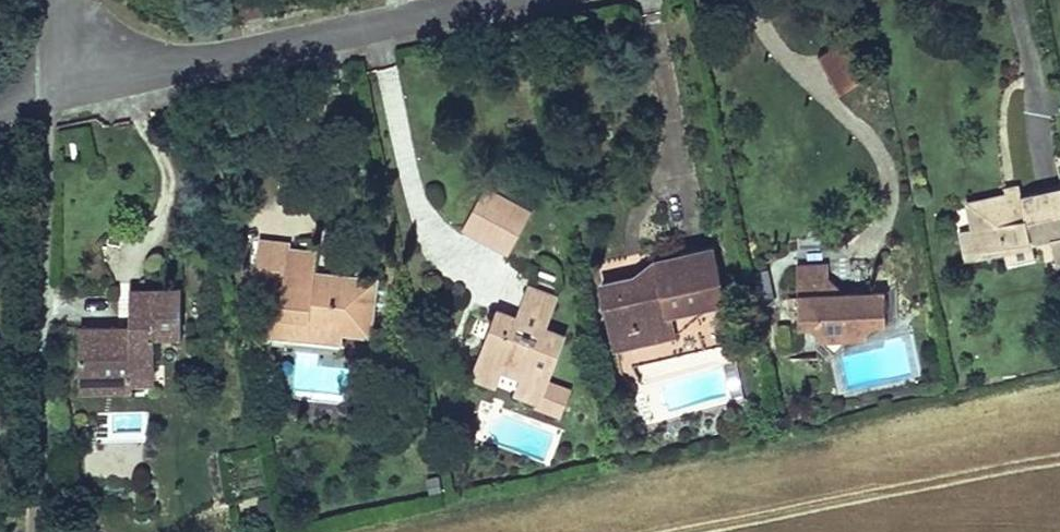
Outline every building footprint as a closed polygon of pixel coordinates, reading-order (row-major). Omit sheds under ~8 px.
[(819,54),(837,96),(863,85),(846,43),(819,54)] [(1023,203),(1022,197),(1019,184),(1005,187),(1006,193),(1008,201),(1009,206),(1023,203)] [(1022,197),(1023,203),(1009,206),(1008,201),(980,207),(983,221),(975,223),(966,225),(971,251),(1005,244),(1008,254),(1011,270),(1038,264),(1034,247),(1053,243),(1059,270),(1059,189),(1022,197)] [(980,207),(1008,201),(1006,193),(970,201),(975,223),(983,221),(980,207)] [(463,259),(509,276),(524,235),(478,218),(463,259)] [(312,251),(288,249),(288,244),(260,241),(256,287),(284,290),(282,311),(270,310),(268,334),(304,337),(306,322),(339,325),(339,333),(367,336),(372,278),(321,274),(320,286),(309,285),(310,273),(312,251)] [(1005,244),(971,251),(973,262),(1008,254),(1005,244)] [(678,316),(726,304),(715,253),(668,264),(663,266),(660,267),(657,269),(653,273),(650,277),(651,281),(638,286),(637,282),(605,288),(616,333),(637,329),(639,335),(680,327),(678,316)] [(797,270),(797,299),(829,299),(829,270),(797,270)] [(320,286),(321,274),(310,273),(309,285),(320,286)] [(524,306),(552,315),(556,302),(529,292),(524,306)] [(185,347),(185,297),(137,297),(136,336),(136,349),(121,349),(121,336),(86,335),(86,380),(134,380),(134,396),(165,396),(166,347),(185,347)] [(890,328),(889,299),(829,299),(797,299),(797,328),(820,329),(820,341),(833,353),(848,340),(872,339),(873,328),(890,328)] [(543,405),(566,340),(546,333),(552,315),(524,306),(519,320),(496,312),(477,365),(502,374),(505,365),(525,372),(521,381),(516,396),(543,405)] [(306,322),(304,337),(338,340),(339,333),(339,325),(306,322)] [(637,329),(616,333),(620,353),(683,340),(680,327),(639,335),(637,329)] [(136,336),(121,336),(121,349),(136,349),(136,336)] [(497,387),(502,374),(477,365),(473,379),(497,387)] [(505,365),(502,374),(521,381),(525,372),(505,365)] [(134,380),(86,380),(86,395),(134,396),(134,380)]
